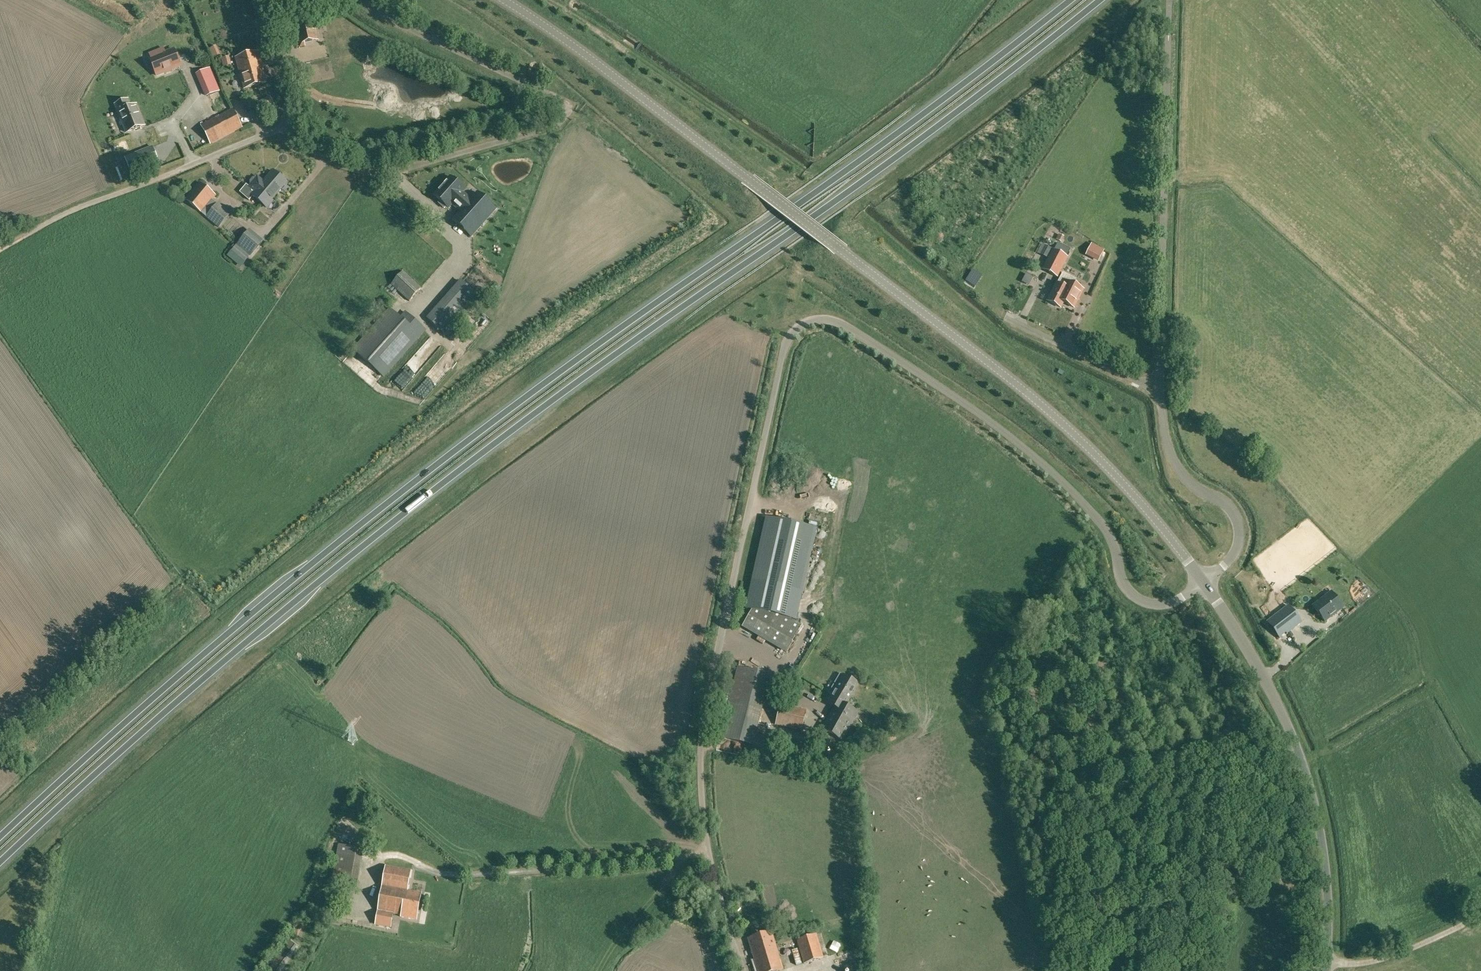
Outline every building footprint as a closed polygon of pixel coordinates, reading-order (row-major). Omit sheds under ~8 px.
[(275,26),(273,16),(256,20),(258,30),(275,26)] [(300,44),(309,41),(317,39),(311,17),(294,22),(300,44)] [(157,76),(181,66),(174,49),(166,53),(164,48),(156,52),(158,56),(150,59),(157,76)] [(240,74),(262,67),(261,63),(262,63),(259,52),(235,58),(240,74)] [(267,83),(262,67),(240,74),(244,89),(267,83)] [(209,69),(195,75),(206,98),(219,92),(209,69)] [(258,103),(262,111),(274,105),(270,97),(258,103)] [(116,105),(127,133),(144,126),(136,105),(131,107),(128,100),(116,105)] [(242,127),(233,109),(201,125),(210,144),(242,127)] [(159,162),(155,153),(153,147),(141,151),(125,158),(131,173),(159,162)] [(213,161),(223,157),(221,153),(212,157),(213,161)] [(277,171),(275,173),(274,171),(264,183),(258,178),(256,179),(255,178),(253,178),(250,181),(250,183),(251,185),(249,187),(255,193),(249,200),(253,196),(265,207),(286,182),(281,178),(283,176),(282,174),(279,171),(277,171)] [(450,177),(434,195),(440,201),(438,203),(444,209),(446,206),(448,208),(452,203),(461,211),(453,220),(471,236),(496,209),(478,193),(471,200),(462,192),(464,189),(450,177)] [(215,195),(200,182),(185,200),(201,213),(215,195)] [(209,219),(223,227),(233,211),(219,202),(209,219)] [(240,243),(253,255),(267,240),(253,228),(240,243)] [(1048,242),(1047,245),(1046,245),(1041,254),(1048,258),(1042,269),(1057,277),(1067,257),(1058,252),(1061,246),(1055,243),(1054,245),(1048,242)] [(1093,242),(1088,255),(1103,261),(1108,249),(1093,242)] [(409,301),(422,288),(404,271),(391,284),(409,301)] [(443,332),(477,294),(460,280),(427,318),(443,332)] [(1064,287),(1057,283),(1048,301),(1060,307),(1063,302),(1073,308),(1083,290),(1067,282),(1064,287)] [(384,378),(427,330),(405,311),(400,317),(389,307),(352,349),(384,378)] [(488,314),(474,328),(479,332),(492,318),(488,314)] [(477,374),(483,364),(475,360),(469,370),(477,374)] [(442,400),(448,405),(461,389),(456,384),(442,400)] [(821,523),(777,514),(762,584),(806,593),(821,523)] [(1325,622),(1343,608),(1331,592),(1313,606),(1325,622)] [(801,626),(758,600),(743,626),(786,652),(801,626)] [(1301,622),(1293,612),(1290,607),(1289,606),(1267,622),(1269,624),(1279,638),(1291,629),(1301,622)] [(1296,626),(1290,632),(1294,637),(1301,631),(1296,626)] [(738,667),(720,737),(743,743),(761,673),(738,667)] [(834,707),(821,728),(842,740),(858,713),(844,705),(848,699),(857,683),(845,676),(833,696),(832,695),(828,703),(834,707)] [(801,731),(806,710),(781,704),(776,725),(801,731)] [(774,731),(772,749),(814,753),(816,736),(774,731)] [(885,745),(897,739),(893,732),(881,738),(885,745)] [(324,822),(314,829),(320,838),(330,832),(324,822)] [(361,879),(368,848),(343,842),(336,874),(361,879)] [(417,920),(421,893),(407,891),(410,871),(385,866),(375,924),(391,927),(393,914),(401,915),(401,917),(417,920)] [(333,875),(331,884),(357,889),(359,879),(333,875)] [(783,970),(771,931),(748,939),(757,970),(779,970),(783,970)] [(815,935),(796,940),(803,964),(823,958),(815,935)] [(269,967),(270,968),(275,970),(282,970),(299,947),(289,940),(269,967)]
